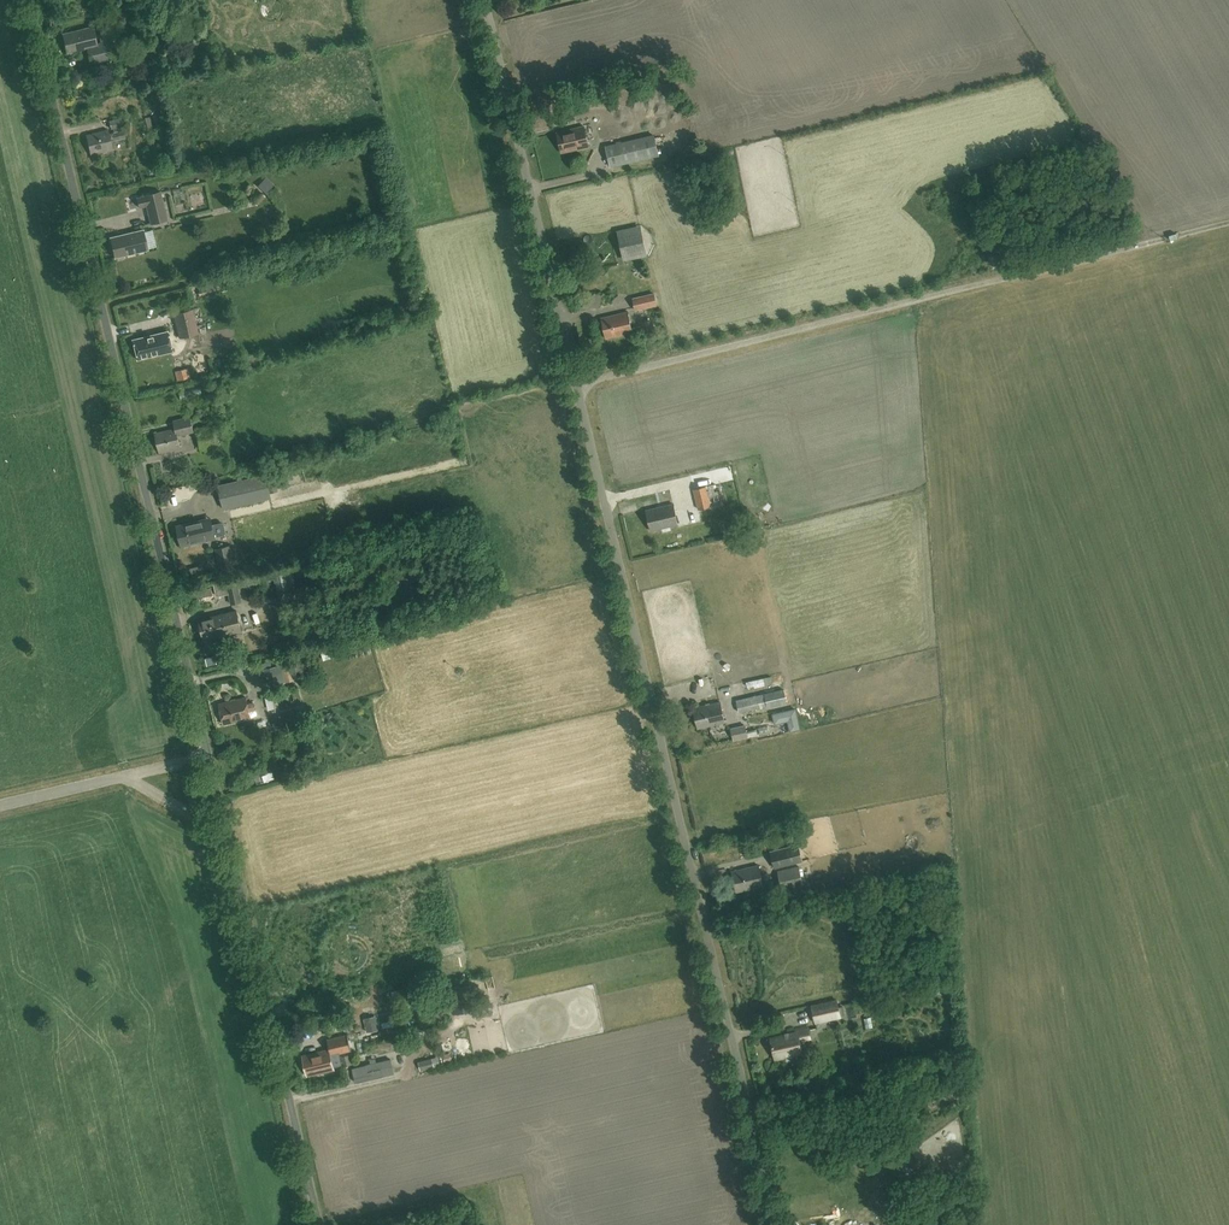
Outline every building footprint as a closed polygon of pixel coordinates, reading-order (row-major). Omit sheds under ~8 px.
[(108,41),(97,44),(92,26),(62,33),(67,53),(87,49),(91,63),(112,58),(108,41)] [(111,129),(123,126),(121,118),(109,121),(111,129)] [(562,153),(589,146),(584,125),(557,132),(562,153)] [(91,154),(112,149),(107,129),(86,134),(91,154)] [(124,129),(110,133),(112,141),(126,137),(124,129)] [(618,144),(605,147),(608,159),(610,168),(623,165),(658,157),(653,136),(618,144)] [(258,190),(250,199),(257,206),(265,196),(258,190)] [(152,224),(168,221),(162,192),(145,196),(137,198),(139,208),(148,206),(152,224)] [(145,230),(147,247),(157,246),(155,229),(145,230)] [(624,257),(645,252),(640,229),(618,234),(624,257)] [(143,230),(111,237),(115,257),(147,250),(143,230)] [(1014,245),(1003,247),(1005,258),(1017,255),(1014,245)] [(636,310),(657,305),(654,293),(633,298),(636,310)] [(174,314),(180,337),(198,332),(193,309),(174,314)] [(606,338),(633,332),(628,311),(601,318),(606,338)] [(641,324),(646,339),(655,336),(650,320),(641,324)] [(133,339),(137,359),(172,351),(167,331),(133,339)] [(178,435),(193,432),(190,417),(174,420),(176,428),(155,433),(160,453),(181,448),(178,435)] [(278,492),(274,472),(266,474),(271,494),(278,492)] [(271,498),(266,474),(219,485),(224,508),(271,498)] [(709,498),(719,496),(717,484),(693,490),(698,509),(711,506),(709,498)] [(677,525),(693,522),(691,512),(676,515),(673,504),(646,510),(651,531),(677,524),(677,525)] [(182,546),(207,540),(216,538),(215,536),(225,534),(226,532),(224,524),(222,522),(212,525),(212,523),(208,524),(207,519),(177,526),(182,546)] [(236,568),(230,545),(217,548),(222,571),(236,568)] [(273,570),(277,592),(278,591),(289,589),(284,568),(273,570)] [(195,599),(213,595),(211,587),(193,591),(195,599)] [(227,635),(242,631),(237,610),(199,619),(204,639),(214,637),(216,647),(230,644),(227,635)] [(292,620),(293,628),(301,626),(300,619),(292,620)] [(333,646),(323,647),(324,657),(334,657),(333,646)] [(294,680),(290,663),(282,665),(286,682),(294,680)] [(269,686),(286,682),(282,665),(265,669),(269,686)] [(721,671),(724,685),(731,683),(727,670),(721,671)] [(787,703),(783,688),(736,699),(739,713),(766,706),(767,708),(787,703)] [(224,724),(251,718),(247,697),(220,703),(224,724)] [(698,728),(725,722),(720,702),(693,708),(698,728)] [(271,720),(273,728),(303,718),(300,710),(271,720)] [(796,710),(774,715),(776,725),(788,722),(791,733),(800,731),(796,710)] [(733,741),(747,737),(745,725),(730,728),(733,741)] [(802,861),(798,844),(770,851),(775,868),(802,861)] [(736,892),(763,886),(758,865),(731,872),(736,892)] [(803,886),(799,866),(778,871),(782,890),(803,886)] [(452,1014),(475,1010),(470,986),(447,991),(452,1014)] [(816,1023),(841,1017),(837,1000),(812,1006),(816,1023)] [(383,1014),(371,1017),(374,1028),(386,1025),(383,1014)] [(775,1059),(802,1053),(799,1040),(810,1038),(808,1027),(796,1029),(796,1032),(770,1038),(775,1059)] [(329,1049),(302,1055),(305,1065),(307,1076),(334,1069),(333,1067),(342,1064),(339,1053),(351,1050),(351,1049),(347,1035),(327,1039),(329,1049)] [(353,1055),(341,1058),(343,1066),(351,1064),(351,1062),(354,1061),(353,1055)] [(432,1058),(418,1062),(420,1070),(434,1067),(432,1058)] [(355,1082),(394,1073),(391,1059),(352,1068),(355,1082)] [(909,1200),(904,1212),(916,1216),(920,1204),(909,1200)]
